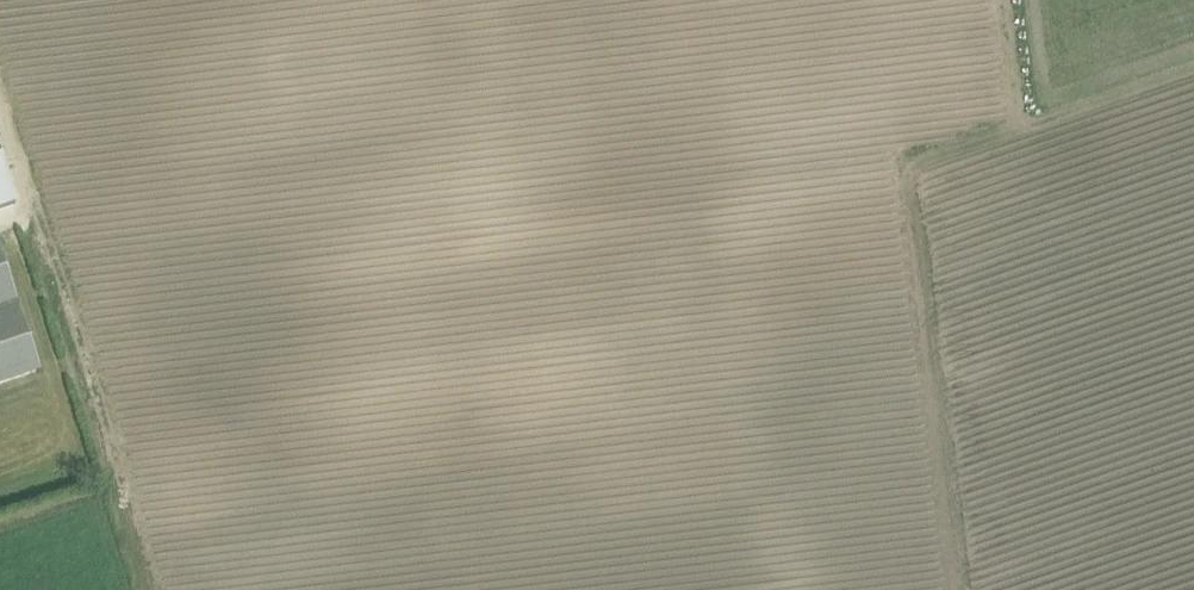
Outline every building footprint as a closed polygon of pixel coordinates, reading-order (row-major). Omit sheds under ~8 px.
[(21,203),(0,142),(0,210),(21,203)] [(41,370),(0,246),(0,384),(41,370)]
